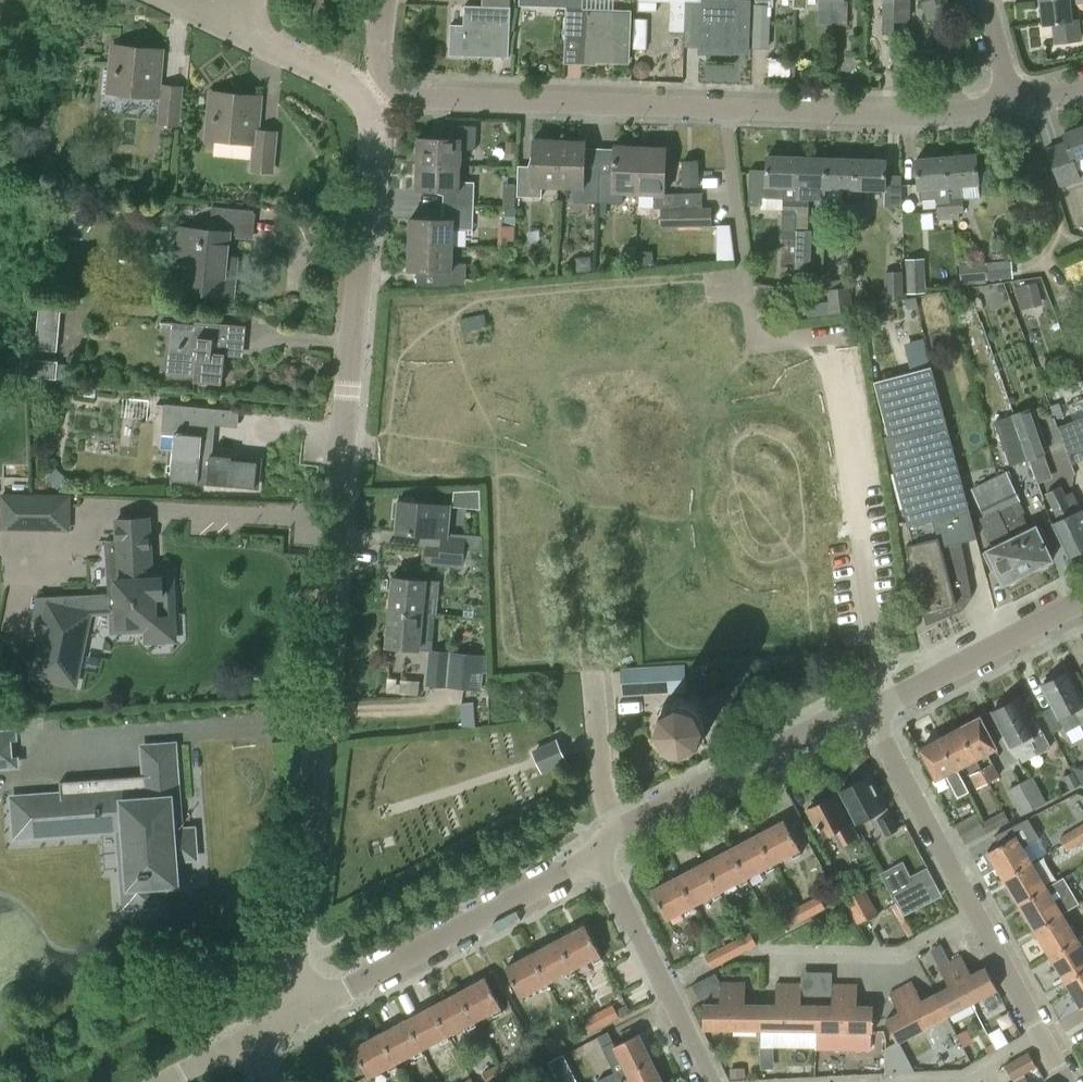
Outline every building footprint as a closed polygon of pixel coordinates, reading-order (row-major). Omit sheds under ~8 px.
[(567,38),(569,10),(583,10),(583,0),(519,0),(519,5),(566,7),(565,38),(567,38)] [(702,3),(702,0),(640,0),(640,11),(656,12),(657,2),(667,3),(667,1),(670,1),(668,30),(683,31),(685,31),(686,4),(686,3),(702,3)] [(795,9),(807,9),(807,0),(795,0),(795,9)] [(831,24),(831,0),(819,0),(819,24),(831,24)] [(831,24),(847,24),(847,1),(844,1),(844,0),(831,0),(831,24)] [(881,24),(893,24),(893,22),(894,0),(882,0),(881,24)] [(893,22),(906,22),(910,18),(910,0),(894,0),(893,22)] [(924,8),(937,4),(939,12),(951,9),(949,0),(921,0),(924,8)] [(1043,25),(1052,24),(1055,45),(1082,41),(1080,20),(1076,20),(1072,20),(1070,5),(1082,4),(1082,0),(1040,0),(1043,25)] [(686,4),(685,31),(700,32),(699,53),(729,55),(732,6),(686,4)] [(464,5),(463,25),(451,25),(449,54),(507,57),(510,7),(464,5)] [(569,10),(567,38),(580,38),(579,60),(627,62),(629,13),(583,11),(583,10),(569,10)] [(111,71),(105,71),(103,90),(163,95),(160,121),(177,123),(180,89),(159,87),(162,52),(113,48),(111,71)] [(252,168),(272,170),(276,135),(257,133),(260,98),(212,94),(207,137),(255,142),(252,168)] [(418,137),(417,163),(461,165),(462,148),(476,149),(477,127),(448,126),(447,139),(418,137)] [(1064,134),(1067,142),(1048,148),(1059,186),(1079,180),(1073,161),(1082,158),(1082,127),(1064,134)] [(542,187),(558,188),(561,140),(535,138),(533,167),(518,167),(517,196),(541,198),(542,187)] [(573,202),(598,203),(600,174),(585,173),(587,141),(561,140),(558,188),(574,189),(573,202)] [(623,195),(639,196),(641,147),(615,145),(614,174),(600,174),(598,203),(622,205),(623,195)] [(31,155),(41,172),(54,163),(45,147),(31,155)] [(641,147),(639,196),(655,197),(654,209),(679,209),(680,228),(712,227),(712,208),(703,207),(702,193),(666,194),(669,148),(641,147)] [(977,155),(946,157),(952,218),(960,217),(959,213),(964,212),(962,187),(979,185),(977,155)] [(795,240),(797,215),(799,158),(768,157),(768,171),(750,171),(749,206),(762,207),(762,199),(766,199),(783,200),(783,211),(782,232),(782,239),(795,240)] [(952,218),(946,157),(917,159),(919,190),(935,189),(938,220),(952,219),(952,218)] [(799,158),(797,215),(809,216),(810,200),(811,199),(827,200),(828,159),(799,158)] [(856,159),(828,159),(827,200),(841,200),(840,233),(853,233),(853,229),(854,229),(854,217),(856,159)] [(887,160),(856,159),(854,217),(854,229),(868,229),(869,190),(886,190),(887,160)] [(683,162),(685,187),(699,187),(698,161),(683,162)] [(447,191),(446,205),(474,207),(475,183),(460,182),(461,165),(417,163),(416,190),(447,191)] [(903,203),(905,175),(892,174),(890,202),(903,203)] [(412,220),(411,246),(452,248),(453,230),(473,231),(474,207),(446,205),(445,221),(412,220)] [(197,292),(232,296),(234,269),(225,268),(228,238),(253,240),(256,213),(254,213),(254,211),(212,207),(210,231),(181,228),(177,261),(200,264),(197,292)] [(735,223),(719,223),(720,258),(736,257),(735,223)] [(503,224),(502,245),(517,246),(518,225),(503,224)] [(796,230),(794,261),(810,262),(812,231),(796,230)] [(452,248),(411,246),(410,272),(437,273),(437,289),(465,286),(466,263),(452,262),(452,248)] [(906,259),(907,293),(926,293),(925,259),(906,259)] [(961,282),(988,280),(986,263),(959,265),(961,282)] [(884,272),(885,296),(904,295),(903,272),(884,272)] [(1038,282),(1015,288),(1020,309),(1043,304),(1038,282)] [(827,291),(830,316),(854,312),(850,287),(827,291)] [(35,349),(57,351),(62,300),(40,298),(35,349)] [(194,380),(222,383),(225,352),(212,351),(213,339),(241,341),(243,326),(197,322),(196,326),(173,324),(169,371),(195,374),(194,380)] [(911,372),(874,382),(888,436),(885,437),(913,545),(907,546),(927,623),(960,607),(968,595),(961,542),(977,538),(924,338),(904,344),(911,372)] [(32,377),(68,381),(70,365),(58,363),(58,362),(34,359),(32,377)] [(212,455),(216,410),(166,405),(164,433),(176,434),(171,479),(255,487),(258,462),(232,460),(232,457),(212,455)] [(1011,416),(1027,461),(1049,453),(1033,408),(1011,416)] [(1010,467),(1027,461),(1011,416),(994,422),(1010,467)] [(1076,419),(1058,427),(1058,428),(1059,429),(1072,464),(1082,460),(1082,417),(1076,419)] [(58,488),(70,479),(60,467),(49,477),(58,488)] [(1072,492),(1066,495),(1061,486),(1045,494),(1059,521),(1053,524),(1069,556),(1082,549),(1082,513),(1072,492)] [(1013,487),(992,497),(1028,572),(1039,567),(1043,569),(1048,567),(1049,562),(1053,560),(1045,545),(1049,543),(1040,525),(1030,529),(1023,514),(1017,517),(1011,505),(1020,501),(1013,487)] [(483,506),(483,488),(456,488),(456,506),(483,506)] [(71,532),(71,494),(0,493),(0,509),(0,531),(71,532)] [(1028,572),(992,497),(978,504),(984,516),(980,518),(985,530),(984,531),(992,548),(983,552),(992,570),(995,569),(1003,585),(1007,583),(1011,584),(1016,582),(1017,578),(1028,572)] [(469,550),(468,551),(477,552),(477,551),(483,551),(482,535),(446,534),(449,505),(400,501),(398,532),(442,535),(441,546),(427,545),(426,548),(465,551),(465,549),(469,550)] [(36,674),(74,682),(89,613),(118,612),(119,629),(122,632),(137,631),(140,628),(139,623),(157,622),(155,596),(171,595),(174,591),(174,581),(170,577),(153,578),(149,519),(117,520),(118,540),(111,540),(112,558),(108,558),(110,594),(38,598),(33,619),(47,622),(36,674)] [(464,568),(465,551),(426,548),(425,565),(464,568)] [(394,577),(391,613),(435,617),(436,617),(438,596),(433,596),(435,581),(426,580),(394,577)] [(391,613),(388,647),(419,649),(429,650),(432,651),(432,650),(435,617),(391,613)] [(429,650),(426,684),(447,687),(482,690),(483,672),(487,672),(487,655),(450,652),(432,650),(432,651),(429,650)] [(686,692),(684,664),(645,667),(647,695),(686,692)] [(1068,673),(1044,686),(1055,707),(1043,714),(1052,733),(1065,727),(1060,717),(1073,710),(1082,728),(1082,727),(1082,697),(1080,691),(1078,692),(1068,673)] [(388,678),(387,692),(418,695),(418,685),(397,683),(398,678),(388,678)] [(663,705),(657,724),(667,743),(686,749),(704,740),(711,720),(701,701),(681,695),(663,705)] [(1035,717),(1031,719),(1021,698),(993,713),(1011,747),(1013,746),(1019,757),(1035,748),(1038,754),(1051,747),(1035,717)] [(980,719),(959,730),(987,783),(1000,776),(987,752),(995,748),(980,719)] [(13,740),(19,740),(18,728),(0,729),(0,769),(21,768),(20,756),(14,756),(13,740)] [(959,730),(942,739),(961,776),(957,768),(964,764),(977,789),(987,783),(959,730)] [(961,776),(942,739),(922,749),(938,778),(945,774),(958,798),(969,792),(961,776)] [(535,753),(543,771),(565,761),(557,743),(535,753)] [(17,838),(126,830),(130,874),(124,874),(126,907),(155,905),(154,885),(177,884),(175,859),(196,857),(194,830),(173,832),(171,800),(178,800),(174,746),(145,748),(147,776),(61,782),(62,794),(14,797),(17,838)] [(1071,766),(1080,782),(1082,781),(1082,759),(1071,766)] [(1073,772),(1063,777),(1070,790),(1080,784),(1073,772)] [(1032,776),(1019,783),(1033,809),(1046,802),(1032,776)] [(878,833),(883,830),(886,836),(898,829),(879,792),(878,793),(869,777),(842,791),(859,824),(870,818),(878,833)] [(1033,809),(1019,783),(1007,790),(1021,816),(1033,809)] [(833,796),(808,809),(818,827),(821,825),(827,837),(837,832),(843,844),(855,838),(848,826),(849,826),(833,796)] [(981,823),(960,834),(966,844),(1009,822),(1004,811),(981,823)] [(956,825),(960,834),(981,823),(977,815),(956,825)] [(786,821),(759,835),(774,863),(800,849),(786,821)] [(1067,833),(1075,846),(1082,841),(1082,827),(1081,824),(1067,833)] [(1075,846),(1067,833),(1059,837),(1067,851),(1075,846)] [(759,835),(733,849),(747,877),(774,863),(759,835)] [(989,853),(1005,879),(1032,863),(1016,836),(989,853)] [(733,849),(706,863),(721,891),(747,877),(733,849)] [(706,863),(679,877),(694,905),(721,891),(706,863)] [(1005,879),(1020,905),(1064,879),(1063,877),(1047,887),(1032,863),(1005,879)] [(902,876),(886,885),(903,915),(919,906),(902,876)] [(694,905),(679,877),(653,891),(668,919),(694,905)] [(1020,905),(1035,931),(1063,914),(1063,913),(1079,903),(1064,879),(1020,905)] [(865,889),(845,900),(857,923),(878,912),(865,889)] [(820,897),(805,905),(811,917),(826,909),(820,897)] [(811,917),(805,905),(790,912),(796,924),(811,917)] [(1035,931),(1051,956),(1078,940),(1063,914),(1035,931)] [(586,926),(560,940),(575,968),(601,954),(586,926)] [(751,933),(737,940),(744,952),(757,945),(751,933)] [(560,940),(533,954),(548,982),(575,968),(560,940)] [(737,940),(721,948),(728,961),(744,952),(737,940)] [(1066,982),(1082,972),(1082,947),(1078,940),(1051,956),(1066,982)] [(728,961),(721,948),(706,956),(712,969),(728,961)] [(548,982),(533,954),(507,968),(522,996),(548,982)] [(962,956),(951,962),(973,1003),(998,990),(986,967),(972,974),(962,956)] [(950,986),(936,994),(948,1016),(973,1003),(951,962),(940,968),(950,986)] [(1066,982),(1082,1008),(1082,1007),(1082,972),(1066,982)] [(487,979),(460,993),(475,1021),(502,1007),(487,979)] [(948,1016),(936,994),(922,1001),(912,982),(890,994),(900,1013),(886,1020),(898,1042),(948,1016)] [(704,1029),(761,1029),(761,1004),(746,1004),(746,983),(720,983),(720,1004),(705,1004),(704,1029)] [(777,1004),(761,1004),(761,1029),(817,1030),(817,1005),(802,1005),(802,984),(777,984),(777,1004)] [(817,1005),(817,1030),(874,1030),(874,1006),(858,1006),(858,985),(833,985),(833,1005),(817,1005)] [(460,993),(434,1006),(449,1035),(475,1021),(460,993)] [(613,1004),(598,1012),(605,1025),(619,1017),(613,1004)] [(434,1006),(408,1020),(422,1049),(449,1035),(434,1006)] [(605,1025),(598,1012),(583,1020),(589,1033),(605,1025)] [(408,1020),(381,1034),(396,1063),(422,1049),(408,1020)] [(999,1047),(1011,1041),(1004,1025),(992,1031),(999,1047)] [(544,1040),(551,1053),(566,1045),(559,1032),(544,1040)] [(396,1063),(381,1034),(355,1048),(370,1077),(396,1063)] [(615,1046),(628,1073),(653,1061),(640,1034),(615,1046)] [(1030,1053),(1027,1055),(1006,1067),(1013,1079),(1024,1073),(1037,1066),(1030,1053)] [(549,1061),(555,1074),(570,1066),(564,1054),(549,1061)] [(513,1057),(498,1064),(505,1077),(520,1070),(513,1057)] [(632,1081),(663,1081),(653,1061),(628,1073),(632,1081)] [(498,1064),(483,1072),(488,1081),(495,1081),(505,1077),(498,1064)] [(1029,1072),(1034,1081),(1046,1081),(1039,1067),(1029,1072)] [(607,1075),(611,1081),(623,1081),(617,1070),(607,1075)]
